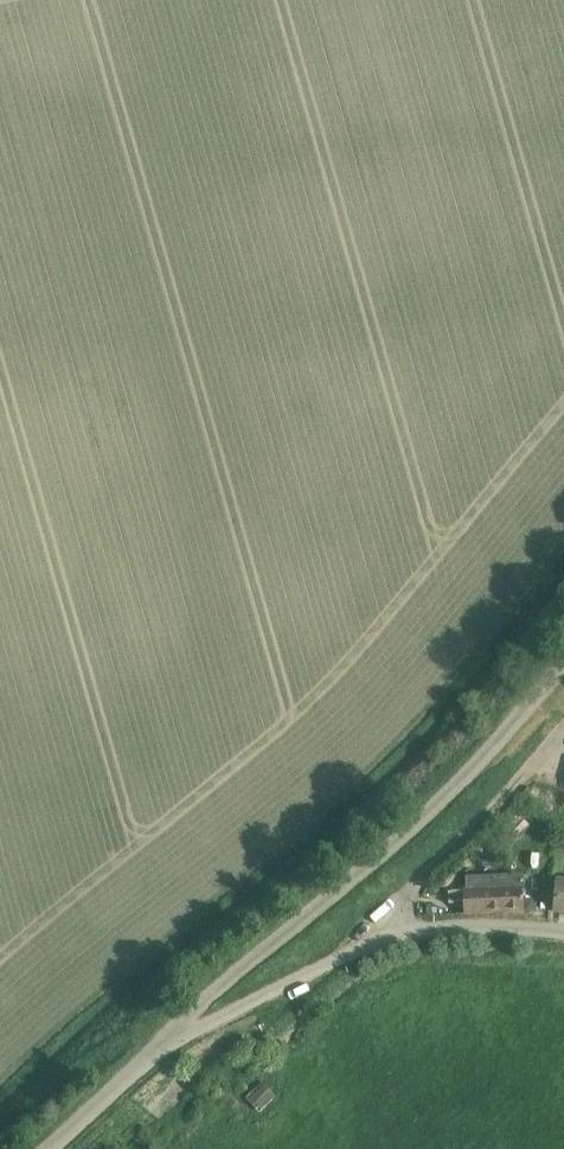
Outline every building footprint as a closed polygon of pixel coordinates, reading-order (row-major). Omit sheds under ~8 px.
[(502,844),(522,822),(512,812),(491,834),(502,844)] [(468,890),(464,891),(465,912),(465,914),(502,912),(524,911),(524,900),(524,874),(479,876),(467,876),(468,883),(468,890)] [(555,912),(563,913),(563,880),(558,879),(555,912)] [(531,900),(524,900),(524,911),(536,911),(536,904),(531,900)] [(258,1084),(246,1096),(259,1110),(271,1099),(258,1084)]
